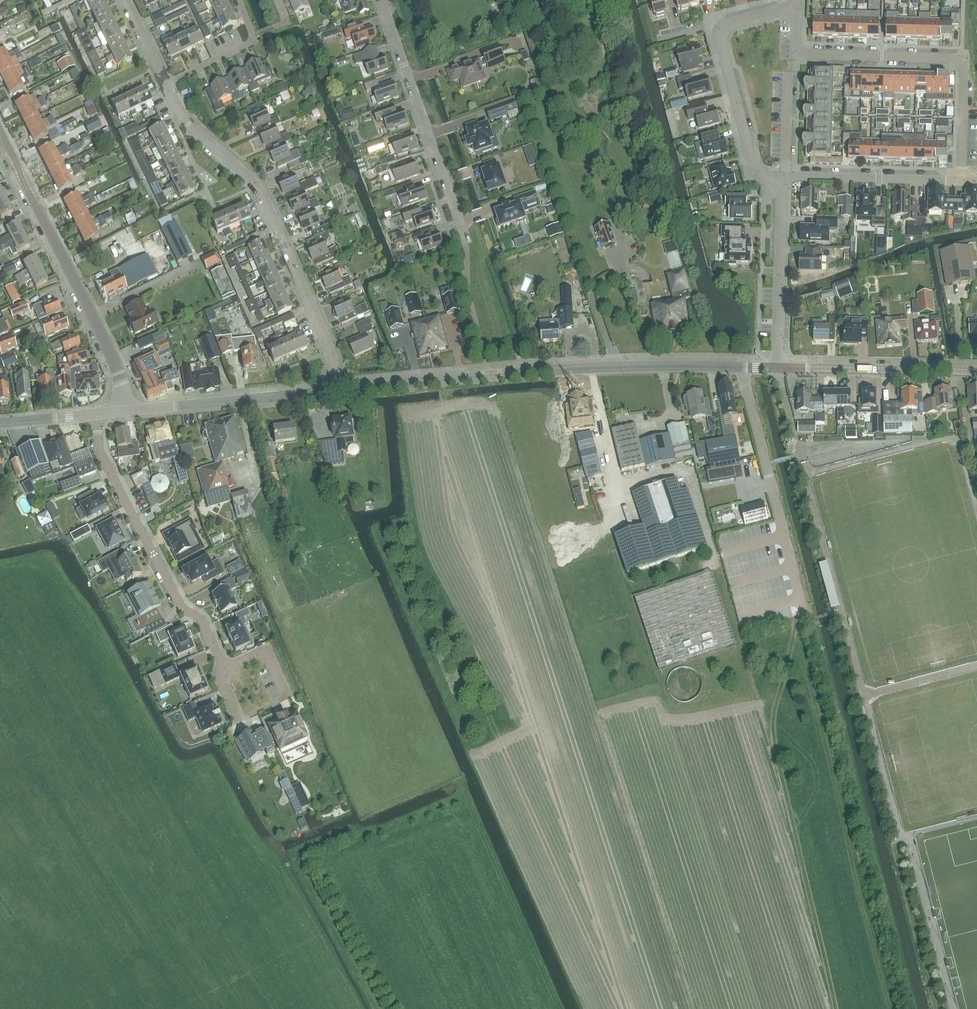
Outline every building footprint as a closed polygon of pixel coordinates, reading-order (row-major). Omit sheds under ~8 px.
[(105,6),(102,0),(89,0),(86,1),(91,12),(105,6)] [(227,2),(226,0),(209,0),(213,9),(227,2)] [(295,13),(299,11),(300,12),(302,12),(304,12),(305,11),(305,9),(309,7),(306,0),(290,0),(295,13)] [(369,11),(366,0),(345,0),(346,2),(344,6),(346,12),(358,8),(360,14),(369,11)] [(665,0),(650,0),(651,4),(649,4),(651,11),(653,10),(654,15),(656,15),(656,16),(665,14),(665,13),(666,12),(663,0),(665,0)] [(687,0),(676,0),(678,9),(681,8),(681,10),(690,8),(690,6),(689,6),(687,0)] [(173,7),(175,11),(186,5),(184,1),(173,7)] [(53,11),(64,6),(62,2),(51,7),(53,11)] [(218,20),(232,13),(227,2),(213,9),(218,19),(218,20)] [(195,17),(200,15),(194,4),(190,6),(195,17)] [(75,20),(79,18),(74,6),(70,8),(75,20)] [(97,23),(110,17),(105,6),(91,12),(97,23)] [(42,16),(53,11),(51,7),(40,12),(42,16)] [(164,16),(175,11),(173,7),(162,12),(164,16)] [(176,14),(178,18),(190,13),(188,9),(176,14)] [(835,37),(836,12),(825,11),(825,17),(825,36),(828,36),(828,37),(835,37)] [(941,21),(940,39),(944,39),(944,40),(952,41),(952,33),(952,28),(961,28),(961,11),(952,11),(952,15),(941,15),(941,21)] [(165,18),(164,16),(162,12),(151,17),(154,23),(165,18)] [(846,18),(846,12),(836,12),(835,37),(842,38),(843,37),(846,37),(847,18),(846,18)] [(857,38),(858,12),(846,12),(846,18),(847,18),(846,37),(850,37),(850,38),(857,38)] [(868,37),(868,13),(858,12),(857,38),(864,38),(864,37),(868,37)] [(218,20),(218,19),(213,21),(216,26),(220,24),(223,31),(237,24),(232,13),(218,20)] [(868,13),(868,37),(871,37),(871,38),(879,39),(880,13),(868,13)] [(898,19),(898,13),(887,13),(886,39),(894,39),(894,38),(897,38),(898,19)] [(168,24),(178,18),(176,14),(166,19),(168,24)] [(930,20),(931,20),(931,14),(919,14),(919,20),(919,39),(922,39),(923,40),(930,40),(930,20)] [(200,27),(204,25),(200,15),(195,17),(200,27)] [(102,34),(116,27),(110,17),(97,23),(102,34)] [(825,36),(825,17),(814,17),(813,37),(822,37),(822,36),(825,36)] [(80,30),(84,28),(79,18),(75,20),(80,30)] [(168,24),(166,19),(165,18),(154,23),(156,29),(168,24)] [(909,20),(898,19),(897,38),(901,38),(901,39),(908,39),(909,20)] [(22,20),(14,24),(18,32),(26,28),(22,20)] [(919,20),(909,20),(908,39),(915,40),(916,39),(919,39),(919,20)] [(941,21),(931,20),(930,20),(930,40),(937,40),(937,39),(940,39),(941,21)] [(56,22),(50,25),(54,33),(60,30),(56,22)] [(204,25),(200,27),(205,39),(211,36),(206,24),(204,25)] [(357,24),(344,29),(347,39),(353,37),(356,45),(355,46),(356,50),(372,44),(371,40),(376,39),(372,26),(359,31),(357,24)] [(186,35),(193,49),(204,44),(197,30),(192,32),(189,26),(184,28),(187,35),(186,35)] [(107,45),(121,38),(116,27),(102,34),(107,45)] [(82,44),(90,40),(84,28),(80,30),(76,32),(82,44)] [(183,55),(176,40),(172,33),(167,36),(170,43),(164,46),(171,60),(173,59),(173,60),(175,60),(178,59),(179,57),(183,55)] [(216,47),(226,43),(222,33),(212,37),(216,47)] [(187,52),(193,49),(186,35),(176,40),(183,55),(187,53),(187,52)] [(4,49),(14,45),(12,38),(2,42),(4,49)] [(112,56),(126,50),(121,38),(107,45),(112,55),(112,56)] [(87,55),(95,51),(90,40),(82,44),(87,55)] [(485,58),(448,71),(452,81),(461,78),(464,87),(485,79),(481,67),(504,59),(499,46),(483,52),(485,58)] [(678,48),(679,51),(677,52),(680,64),(681,64),(682,70),(683,69),(684,72),(699,68),(698,66),(703,64),(701,59),(702,59),(699,46),(687,49),(686,46),(678,48)] [(376,48),(364,52),(353,55),(356,64),(365,64),(370,76),(388,69),(384,56),(379,57),(376,48)] [(12,52),(7,55),(4,49),(0,52),(0,64),(15,56),(12,52)] [(112,56),(112,55),(106,58),(108,63),(114,60),(118,67),(131,61),(131,59),(133,56),(131,52),(127,52),(126,50),(112,56)] [(92,66),(100,62),(95,51),(87,55),(92,66)] [(17,60),(15,56),(0,64),(0,75),(20,66),(17,60)] [(61,61),(66,70),(75,66),(70,56),(61,61)] [(242,72),(248,88),(251,94),(260,90),(258,83),(270,78),(265,66),(262,67),(259,61),(246,67),(247,69),(241,71),(241,72),(242,72)] [(100,62),(92,66),(98,77),(105,73),(100,62)] [(25,75),(22,71),(20,66),(0,75),(5,85),(19,78),(24,75),(25,75)] [(808,101),(833,102),(834,74),(845,74),(845,68),(813,67),(813,73),(808,73),(808,83),(809,83),(809,86),(807,86),(806,86),(805,86),(805,87),(804,88),(804,89),(805,89),(805,90),(806,91),(807,91),(808,91),(808,101)] [(19,78),(5,85),(10,95),(24,88),(23,88),(29,85),(26,79),(32,76),(30,72),(25,75),(24,75),(19,78)] [(239,92),(248,88),(242,72),(241,72),(229,78),(223,81),(224,82),(225,82),(231,97),(234,104),(242,100),(239,92)] [(862,74),(859,74),(859,73),(851,73),(851,86),(845,86),(844,98),(862,99),(862,93),(862,74)] [(873,93),(873,74),(870,74),(869,73),(862,73),(862,74),(862,93),(873,93)] [(883,93),(884,74),(877,73),(876,75),(873,74),(873,93),(883,93)] [(894,94),(895,75),(891,75),(891,74),(884,74),(883,93),(883,99),(894,100),(895,94),(894,94)] [(905,94),(905,74),(898,74),(898,75),(895,75),(894,94),(895,94),(905,94)] [(916,94),(916,76),(913,76),(913,74),(905,74),(905,94),(916,94)] [(688,99),(711,93),(707,77),(692,81),(691,75),(677,78),(680,90),(685,88),(688,99)] [(927,95),(927,75),(920,75),(920,76),(916,76),(916,94),(926,95),(927,95)] [(937,101),(938,76),(935,76),(934,75),(927,75),(927,95),(926,95),(926,101),(937,101)] [(938,76),(937,101),(955,101),(955,89),(949,88),(949,83),(949,75),(941,75),(941,76),(938,76)] [(377,81),(365,85),(367,92),(374,90),(379,104),(399,97),(393,82),(380,87),(377,81)] [(231,97),(225,82),(224,82),(211,88),(211,89),(206,91),(216,114),(225,110),(221,102),(231,97)] [(134,94),(140,108),(143,113),(149,110),(146,105),(151,103),(145,89),(134,94)] [(276,103),(290,97),(287,90),(273,96),(276,103)] [(135,110),(140,108),(134,94),(123,99),(130,113),(131,117),(136,114),(135,110)] [(39,105),(37,100),(34,95),(15,105),(20,114),(39,105)] [(119,118),(130,113),(123,99),(112,104),(119,118)] [(832,130),(833,102),(808,101),(807,111),(808,111),(808,114),(806,114),(805,114),(804,115),(804,116),(804,117),(804,118),(805,119),(806,119),(807,119),(807,129),(832,130)] [(83,107),(87,116),(96,112),(92,103),(83,107)] [(504,103),(486,110),(490,121),(508,115),(504,103)] [(274,127),(275,128),(281,125),(277,116),(269,120),(262,104),(248,110),(250,116),(249,116),(255,129),(258,135),(259,134),(274,127)] [(699,129),(719,123),(715,108),(707,110),(705,104),(686,109),(689,121),(696,119),(699,129)] [(35,111),(41,108),(39,105),(20,114),(25,124),(38,117),(35,111)] [(387,109),(375,113),(379,124),(385,122),(388,131),(408,124),(403,111),(396,113),(394,106),(387,109)] [(147,123),(150,127),(161,122),(158,116),(147,121),(148,122),(147,123)] [(49,123),(46,119),(41,121),(38,117),(25,124),(29,133),(49,123)] [(84,124),(89,133),(102,127),(97,117),(84,124)] [(61,125),(65,132),(78,125),(74,118),(61,125)] [(935,129),(950,129),(951,120),(936,120),(935,129)] [(45,130),(50,127),(49,123),(29,133),(34,143),(48,136),(45,130)] [(139,132),(150,127),(147,123),(137,128),(139,132)] [(467,127),(471,140),(467,141),(469,148),(474,146),(476,153),(483,151),(483,153),(492,150),(489,141),(493,140),(488,125),(479,128),(477,123),(467,127)] [(150,146),(168,137),(163,126),(149,133),(151,138),(147,140),(150,146)] [(279,137),(275,128),(274,127),(259,134),(264,147),(266,146),(268,152),(269,152),(269,151),(284,144),(285,145),(290,142),(287,134),(279,137)] [(128,137),(139,132),(137,128),(126,133),(128,137)] [(832,158),(832,130),(807,129),(807,139),(807,142),(806,142),(805,142),(804,142),(803,143),(803,144),(803,145),(803,146),(804,146),(804,147),(805,147),(806,147),(806,158),(811,158),(810,164),(843,165),(843,158),(832,158)] [(727,153),(723,137),(719,138),(718,132),(701,136),(703,143),(702,143),(706,159),(727,153)] [(860,159),(861,140),(850,140),(850,134),(843,134),(843,146),(849,147),(849,160),(857,160),(857,159),(860,159)] [(413,135),(392,142),(397,156),(418,149),(413,135)] [(892,160),(893,135),(882,135),(882,141),(882,161),(889,161),(889,160),(892,160)] [(903,161),(904,136),(893,135),(892,160),(896,160),(896,161),(903,161)] [(914,160),(915,136),(904,136),(903,161),(910,161),(911,160),(914,160)] [(925,142),(926,142),(926,136),(915,136),(914,160),(917,161),(918,162),(925,162),(925,142)] [(947,136),(936,136),(936,142),(936,161),(939,161),(939,162),(947,162),(947,155),(947,149),(953,150),(954,137),(947,137),(947,136)] [(135,153),(142,150),(137,137),(129,141),(135,153)] [(160,155),(174,148),(168,137),(150,146),(152,150),(156,148),(160,155)] [(386,149),(383,140),(366,146),(369,155),(386,149)] [(871,159),(871,141),(861,140),(860,159),(860,160),(867,160),(868,159),(871,159)] [(882,141),(871,141),(871,159),(874,159),(875,160),(882,161),(882,141)] [(936,142),(926,142),(925,142),(925,162),(932,162),(932,161),(936,161),(936,142)] [(521,146),(526,165),(536,162),(531,143),(521,146)] [(62,151),(60,147),(55,150),(52,144),(39,151),(44,162),(58,155),(57,154),(62,151)] [(289,155),(285,145),(284,144),(269,151),(269,152),(275,164),(276,164),(278,169),(288,165),(290,169),(301,165),(307,162),(301,149),(289,155)] [(161,168),(179,159),(174,148),(160,155),(162,160),(158,162),(161,168)] [(140,165),(148,161),(142,150),(135,153),(140,165)] [(59,157),(64,155),(62,151),(57,154),(58,155),(44,162),(49,172),(63,165),(59,157)] [(382,160),(384,166),(396,161),(394,155),(382,160)] [(170,177),(184,170),(179,159),(161,168),(163,171),(166,170),(170,177)] [(495,160),(484,164),(486,171),(484,172),(487,183),(486,183),(489,193),(505,187),(498,167),(495,160)] [(145,175),(153,172),(148,161),(140,165),(145,175)] [(414,161),(392,168),(397,182),(419,175),(414,161)] [(388,164),(376,169),(379,175),(391,171),(388,164)] [(706,169),(709,169),(714,189),(712,190),(736,184),(733,174),(732,174),(731,170),(726,171),(724,164),(706,169)] [(73,172),(71,168),(66,171),(63,165),(49,172),(54,182),(68,175),(73,172)] [(172,189),(189,181),(184,170),(170,177),(172,182),(169,184),(172,189)] [(150,186),(158,182),(153,172),(145,175),(150,186)] [(68,175),(54,182),(59,192),(73,185),(68,175)] [(303,193),(303,194),(318,187),(314,179),(297,186),(293,176),(278,182),(284,196),(285,195),(287,201),(288,200),(303,193)] [(189,181),(172,189),(174,193),(177,192),(180,199),(194,192),(189,181)] [(51,182),(43,184),(47,198),(55,196),(51,182)] [(155,197),(163,193),(158,182),(150,186),(155,197)] [(410,183),(394,189),(396,195),(399,194),(404,207),(427,199),(422,185),(412,189),(410,183)] [(709,192),(709,200),(720,200),(720,191),(709,192)] [(802,191),(802,199),(801,199),(801,204),(802,204),(802,211),(818,212),(819,192),(802,191)] [(944,191),(929,191),(929,212),(944,212),(944,211),(954,211),(954,214),(966,214),(966,213),(976,213),(976,192),(966,192),(966,198),(962,198),(948,198),(948,197),(944,197),(944,191)] [(130,192),(124,196),(128,202),(134,198),(130,192)] [(496,222),(498,227),(500,228),(517,222),(518,223),(519,224),(525,222),(526,220),(523,213),(532,210),(531,207),(538,204),(539,207),(540,206),(535,192),(514,199),(516,205),(510,207),(510,206),(503,208),(504,209),(496,212),(498,220),(497,220),(496,222)] [(864,193),(858,193),(857,193),(856,221),(872,221),(872,227),(885,227),(886,210),(876,209),(876,194),(877,194),(877,193),(876,193),(869,193),(870,192),(864,192),(864,193)] [(163,193),(155,197),(161,208),(168,204),(163,193)] [(308,203),(303,194),(303,193),(288,200),(294,214),(295,213),(297,218),(298,218),(314,211),(320,208),(316,199),(308,203)] [(89,200),(87,196),(80,199),(78,194),(64,201),(69,212),(83,205),(82,203),(87,201),(89,200)] [(904,217),(903,221),(916,222),(917,202),(910,202),(910,194),(894,194),(893,216),(904,217)] [(730,219),(751,219),(752,204),(747,204),(747,197),(726,196),(726,206),(730,206),(730,219)] [(87,201),(90,206),(96,202),(94,197),(89,200),(87,201)] [(0,204),(0,217),(1,218),(13,212),(12,211),(13,211),(14,209),(12,206),(11,205),(9,202),(7,202),(7,200),(0,204)] [(85,208),(90,206),(87,201),(82,203),(83,205),(69,212),(74,222),(89,215),(85,208)] [(661,215),(661,216),(667,213),(662,206),(659,207),(657,205),(656,204),(654,203),(652,202),(650,202),(648,202),(645,205),(648,206),(652,207),(654,210),(657,215),(660,213),(661,215)] [(139,205),(132,209),(136,216),(143,213),(139,205)] [(233,210),(239,224),(250,219),(244,205),(233,210)] [(417,207),(402,212),(406,223),(414,220),(417,228),(435,222),(430,209),(419,213),(417,207)] [(314,233),(316,237),(332,230),(326,217),(324,218),(320,208),(314,211),(298,218),(304,231),(305,230),(307,236),(314,233)] [(228,229),(239,224),(233,210),(222,214),(228,229)] [(359,211),(352,214),(358,226),(365,222),(359,211)] [(231,235),(228,229),(222,214),(211,219),(217,234),(223,231),(226,237),(231,235)] [(80,233),(94,226),(89,215),(74,222),(80,233)] [(837,231),(837,218),(818,218),(817,226),(801,225),(801,241),(829,242),(829,231),(837,231)] [(161,228),(177,262),(192,254),(176,221),(161,228)] [(545,227),(550,237),(562,231),(558,221),(545,227)] [(594,228),(602,249),(618,244),(610,222),(594,228)] [(24,235),(18,223),(6,229),(10,236),(0,241),(0,247),(24,235)] [(908,225),(907,237),(923,237),(923,226),(908,225)] [(99,236),(96,230),(94,226),(80,233),(85,243),(99,236)] [(751,240),(751,239),(745,239),(746,227),(722,226),(722,237),(726,237),(726,239),(725,262),(728,262),(728,265),(737,265),(737,262),(750,263),(751,263),(751,262),(751,254),(752,254),(752,249),(751,249),(751,240)] [(433,234),(431,229),(413,235),(415,242),(420,240),(424,252),(443,246),(439,232),(433,234)] [(245,237),(246,239),(248,244),(259,239),(257,233),(245,237)] [(318,243),(307,248),(313,262),(314,261),(316,267),(339,256),(335,248),(327,252),(326,247),(329,239),(330,238),(328,233),(316,238),(318,243)] [(24,235),(0,247),(2,252),(15,246),(18,253),(30,247),(24,235)] [(887,249),(887,244),(887,238),(878,238),(877,249),(887,249)] [(237,248),(248,244),(246,239),(235,244),(237,248)] [(666,254),(668,254),(678,251),(679,251),(676,239),(663,242),(666,254)] [(252,260),(267,254),(262,243),(247,249),(252,260)] [(226,253),(237,248),(235,244),(224,249),(226,253)] [(976,282),(973,263),(976,263),(976,256),(976,252),(974,253),(973,246),(970,247),(940,252),(946,287),(976,282)] [(806,256),(800,256),(800,271),(821,272),(822,256),(821,256),(821,247),(807,247),(806,256)] [(201,259),(206,269),(221,262),(216,251),(201,259)] [(673,273),(682,270),(683,270),(678,251),(668,254),(673,273)] [(231,269),(235,267),(239,265),(234,254),(226,257),(231,269)] [(257,271),(272,265),(267,254),(252,260),(257,271)] [(1,268),(13,262),(9,255),(0,259),(0,265),(1,268)] [(139,283),(157,274),(148,256),(131,264),(111,274),(113,278),(105,282),(106,283),(100,286),(107,300),(140,284),(139,283)] [(18,282),(42,270),(36,258),(24,264),(28,271),(15,277),(18,282)] [(1,268),(5,275),(17,269),(13,262),(1,268)] [(572,264),(562,268),(567,280),(577,277),(572,264)] [(220,289),(222,296),(233,293),(224,265),(209,270),(215,291),(220,289)] [(240,278),(244,277),(239,265),(235,267),(240,278)] [(262,282),(276,276),(272,265),(257,271),(262,282)] [(42,270),(18,282),(21,287),(33,281),(36,287),(48,281),(42,270)] [(248,280),(258,276),(256,270),(246,274),(248,280)] [(327,289),(330,295),(352,285),(349,277),(341,280),(336,270),(320,277),(326,290),(327,289)] [(673,273),(669,274),(665,275),(666,280),(641,284),(645,306),(651,305),(656,338),(690,333),(685,299),(689,298),(687,291),(688,291),(682,270),(673,273)] [(267,293),(281,287),(276,276),(262,282),(256,285),(258,290),(264,287),(267,293)] [(245,289),(249,287),(244,277),(240,278),(245,289)] [(848,280),(853,292),(853,294),(860,291),(854,277),(848,280)] [(834,285),(839,298),(853,292),(848,280),(834,285)] [(453,285),(440,288),(442,296),(455,292),(453,285)] [(250,300),(254,298),(249,287),(245,289),(250,300)] [(266,307),(267,306),(286,298),(281,287),(267,293),(270,300),(264,302),(266,307)] [(571,287),(561,287),(562,301),(572,301),(571,287)] [(16,292),(9,296),(13,303),(20,300),(16,292)] [(821,295),(822,301),(835,297),(833,292),(821,295)] [(934,312),(932,292),(918,294),(920,314),(934,312)] [(456,293),(444,296),(442,297),(447,314),(461,311),(456,293)] [(221,309),(223,313),(241,304),(237,295),(212,307),(214,312),(221,309)] [(408,300),(411,311),(420,309),(417,297),(408,300)] [(251,313),(255,311),(259,310),(254,298),(250,300),(246,302),(251,313)] [(286,298),(267,306),(269,311),(274,309),(277,315),(291,309),(286,298)] [(348,299),(332,306),(335,313),(334,314),(334,316),(335,318),(336,318),(338,319),(339,319),(342,325),(364,315),(360,306),(352,310),(348,299)] [(33,307),(35,314),(44,310),(47,317),(61,311),(57,300),(43,306),(42,304),(33,307)] [(27,302),(16,306),(19,314),(30,310),(27,302)] [(141,302),(127,309),(133,322),(130,324),(131,326),(130,328),(132,332),(134,333),(135,335),(157,323),(152,313),(148,315),(141,302)] [(404,326),(401,315),(399,308),(385,312),(390,330),(404,326)] [(564,316),(561,317),(561,320),(552,321),(552,319),(548,319),(548,321),(541,322),(542,343),(560,341),(559,329),(574,328),(572,308),(563,309),(564,316)] [(259,310),(255,311),(260,322),(264,321),(259,310)] [(281,318),(282,322),(283,324),(295,319),(292,313),(281,318)] [(440,315),(438,315),(410,323),(420,358),(440,352),(439,350),(447,348),(447,347),(449,347),(440,315)] [(38,345),(47,342),(49,341),(48,338),(55,335),(55,333),(68,328),(64,317),(50,322),(49,320),(41,323),(45,334),(36,337),(38,345)] [(829,325),(835,325),(838,325),(838,317),(829,317),(829,325)] [(878,345),(879,346),(901,344),(901,343),(900,330),(908,329),(907,317),(883,319),(883,321),(876,321),(879,345),(878,345)] [(272,327),(282,322),(281,318),(270,323),(272,327)] [(359,330),(371,325),(373,324),(370,318),(356,324),(359,330)] [(6,324),(4,319),(0,321),(0,336),(10,332),(6,324)] [(845,320),(844,344),(861,344),(862,336),(866,336),(866,332),(868,332),(869,320),(858,320),(845,320)] [(935,320),(931,321),(915,322),(917,342),(937,340),(935,320)] [(835,325),(829,325),(829,327),(823,327),(823,321),(813,321),(813,327),(814,327),(814,343),(829,343),(829,341),(835,342),(835,325)] [(260,332),(272,327),(270,323),(258,328),(260,332)] [(215,337),(220,335),(215,324),(210,326),(215,337)] [(359,330),(361,337),(349,342),(356,357),(373,349),(367,335),(374,331),(371,325),(359,330)] [(287,332),(289,338),(296,353),(307,348),(301,333),(295,336),(292,329),(287,332)] [(162,331),(151,336),(158,352),(169,348),(162,331)] [(150,334),(144,337),(147,343),(152,341),(150,334)] [(296,353),(289,338),(284,340),(282,334),(276,336),(276,337),(279,343),(285,357),(296,353)] [(56,343),(51,345),(54,352),(64,348),(66,353),(81,347),(76,335),(56,343)] [(200,339),(209,362),(220,357),(211,335),(200,339)] [(0,341),(0,351),(2,355),(6,353),(6,351),(17,347),(13,336),(0,341)] [(221,337),(215,337),(222,355),(232,351),(242,350),(243,368),(257,367),(255,349),(254,337),(231,339),(231,336),(221,337)] [(285,357),(279,343),(276,337),(271,339),(272,342),(266,344),(267,348),(274,362),(285,357)] [(47,342),(38,345),(41,353),(50,350),(47,342)] [(66,355),(69,364),(70,368),(70,369),(80,367),(81,366),(80,362),(86,360),(83,349),(66,355)] [(179,371),(175,372),(168,375),(164,366),(163,367),(156,353),(138,361),(135,363),(146,387),(143,388),(147,400),(167,394),(166,391),(172,388),(170,382),(177,380),(180,379),(179,371)] [(181,366),(186,392),(206,388),(206,392),(214,390),(213,386),(221,385),(218,368),(200,371),(199,363),(181,366)] [(69,377),(71,390),(77,390),(77,392),(77,393),(100,391),(100,390),(99,390),(98,374),(81,376),(80,367),(70,369),(70,377),(69,377)] [(63,369),(60,369),(61,377),(57,377),(58,379),(60,394),(64,394),(64,395),(66,396),(70,396),(71,394),(71,391),(71,390),(69,377),(70,377),(70,369),(70,368),(63,369)] [(47,379),(37,380),(38,387),(39,386),(40,396),(42,396),(42,397),(47,397),(47,395),(53,395),(52,385),(53,385),(52,378),(54,378),(53,369),(46,370),(46,375),(47,379)] [(31,375),(28,375),(17,376),(19,399),(20,399),(20,400),(24,399),(25,399),(25,398),(30,398),(31,398),(30,383),(32,382),(31,377),(31,375)] [(0,377),(0,401),(10,400),(7,376),(0,377)] [(706,443),(706,444),(709,457),(711,471),(707,471),(709,484),(734,479),(732,467),(741,466),(736,437),(734,427),(726,428),(724,416),(737,414),(733,387),(719,390),(722,408),(720,409),(725,439),(706,443)] [(968,389),(969,411),(976,411),(976,388),(968,389)] [(825,407),(824,397),(811,397),(811,392),(808,392),(806,390),(805,389),(803,389),(801,390),(800,392),(797,392),(797,409),(811,409),(811,411),(824,411),(825,411),(825,407)] [(849,407),(851,407),(851,391),(850,391),(849,389),(844,390),(844,391),(837,392),(837,407),(838,413),(837,413),(838,421),(843,421),(845,421),(845,412),(849,407)] [(933,400),(925,401),(927,414),(940,413),(939,411),(952,410),(951,389),(935,390),(936,396),(933,396),(933,400)] [(579,414),(595,413),(594,402),(592,402),(591,390),(573,391),(574,404),(578,404),(579,414)] [(900,402),(883,403),(883,434),(912,434),(912,410),(917,410),(917,390),(898,391),(898,398),(899,398),(900,402)] [(859,408),(859,414),(879,414),(879,407),(877,407),(876,391),(862,391),(862,399),(859,399),(859,408)] [(690,407),(691,413),(691,412),(692,419),(712,416),(709,400),(707,399),(703,399),(702,392),(688,395),(688,396),(685,396),(683,399),(685,407),(690,407)] [(825,407),(837,407),(837,392),(824,392),(824,397),(825,407)] [(232,502),(231,496),(230,495),(228,488),(226,480),(227,479),(223,461),(237,457),(237,455),(245,452),(235,416),(205,425),(206,431),(204,432),(203,433),(203,435),(203,437),(205,439),(207,439),(208,439),(216,464),(197,470),(200,480),(206,501),(207,508),(224,504),(232,502)] [(352,420),(351,420),(351,418),(335,420),(335,423),(332,423),(333,438),(336,437),(336,439),(327,441),(330,464),(345,463),(343,452),(347,451),(346,440),(354,438),(352,426),(353,426),(354,426),(354,425),(355,425),(355,424),(355,423),(355,422),(355,421),(354,421),(354,420),(353,420),(352,420)] [(883,419),(872,419),(873,434),(883,434),(883,419)] [(959,420),(953,421),(954,430),(961,429),(959,420)] [(798,422),(798,433),(816,433),(815,422),(798,422)] [(690,443),(685,423),(667,427),(669,434),(639,441),(636,425),(612,430),(622,472),(644,467),(644,468),(650,467),(693,456),(690,443)] [(148,444),(150,444),(155,460),(159,459),(160,461),(178,456),(175,447),(176,446),(174,439),(171,440),(166,424),(146,430),(149,438),(147,440),(148,444)] [(273,427),(275,443),(296,440),(293,425),(273,427)] [(119,459),(139,456),(138,442),(131,443),(129,429),(115,431),(117,449),(119,459)] [(857,438),(857,432),(851,432),(851,430),(845,430),(845,438),(857,438)] [(584,468),(599,464),(591,432),(576,436),(584,468)] [(50,464),(53,474),(74,466),(78,478),(96,472),(87,448),(69,455),(63,436),(42,443),(50,464)] [(27,473),(28,472),(42,467),(50,464),(42,443),(41,439),(18,448),(18,449),(27,473)] [(699,459),(709,457),(706,444),(696,446),(699,459)] [(17,459),(11,461),(16,478),(24,475),(18,459),(17,459)] [(175,464),(178,482),(186,481),(182,462),(175,464)] [(28,472),(32,481),(36,480),(46,476),(42,467),(28,472)] [(141,487),(148,483),(143,472),(132,478),(133,480),(137,489),(141,487)] [(27,496),(35,493),(31,479),(23,482),(27,496)] [(677,479),(673,480),(632,494),(644,526),(615,536),(628,574),(708,547),(698,517),(694,518),(692,513),(689,514),(677,479)] [(65,484),(66,489),(79,486),(77,480),(65,484)] [(281,494),(277,482),(270,484),(271,488),(273,488),(276,496),(281,494)] [(87,519),(107,508),(103,501),(102,501),(99,497),(96,498),(93,491),(78,499),(82,506),(81,507),(87,519)] [(747,525),(766,520),(762,503),(743,508),(747,525)] [(35,515),(41,526),(52,520),(46,509),(35,515)] [(119,529),(114,519),(97,528),(108,549),(125,540),(121,532),(120,532),(119,529)] [(195,529),(190,520),(175,528),(179,536),(168,542),(171,546),(170,547),(173,553),(174,552),(176,557),(189,550),(192,554),(203,548),(193,530),(195,529)] [(88,525),(70,535),(74,542),(91,532),(88,525)] [(777,560),(783,559),(780,546),(772,548),(771,544),(764,545),(766,557),(776,555),(777,560)] [(132,580),(134,579),(133,578),(141,574),(137,566),(138,565),(134,558),(132,554),(127,556),(123,549),(97,562),(103,573),(115,567),(121,579),(124,577),(127,582),(131,579),(132,580)] [(192,583),(202,577),(205,583),(224,573),(217,560),(210,564),(206,558),(182,571),(186,578),(188,577),(192,583)] [(239,560),(226,567),(230,575),(244,568),(239,560)] [(246,569),(233,575),(237,584),(241,582),(250,578),(246,569)] [(659,670),(735,645),(711,572),(635,597),(659,670)] [(218,607),(221,614),(237,607),(230,591),(236,588),(231,578),(220,583),(223,589),(212,593),(215,600),(213,601),(216,608),(218,607)] [(141,632),(146,629),(163,620),(157,608),(160,607),(157,601),(148,583),(127,594),(127,595),(128,595),(132,601),(131,602),(132,602),(136,609),(135,609),(136,610),(140,616),(139,617),(135,620),(136,622),(136,623),(137,623),(138,626),(138,627),(139,626),(141,632)] [(225,629),(226,630),(229,637),(231,643),(232,643),(235,650),(235,651),(236,651),(246,646),(246,649),(254,645),(249,634),(248,634),(248,635),(246,636),(241,627),(245,625),(247,624),(244,618),(250,616),(247,609),(235,615),(239,623),(226,629),(225,629)] [(189,637),(189,636),(188,636),(185,629),(184,628),(183,628),(174,633),(171,626),(156,634),(160,643),(169,639),(177,657),(178,658),(179,657),(178,657),(193,650),(193,651),(194,650),(194,649),(190,642),(191,641),(190,641),(188,637),(189,637)] [(185,673),(184,670),(179,672),(176,665),(177,665),(176,664),(175,665),(162,671),(161,671),(156,673),(162,686),(167,684),(168,683),(182,677),(191,696),(191,697),(193,696),(206,690),(207,690),(207,689),(203,681),(201,676),(198,669),(197,668),(196,668),(185,673)] [(259,668),(247,674),(252,685),(264,680),(259,668)] [(212,703),(197,710),(194,703),(183,708),(189,722),(196,718),(202,732),(222,724),(223,724),(222,723),(219,716),(220,716),(219,715),(217,711),(217,710),(216,710),(213,703),(214,703),(213,702),(212,703)] [(278,720),(278,721),(269,725),(281,751),(307,739),(296,713),(295,713),(286,717),(286,716),(285,715),(278,718),(277,718),(277,719),(278,720)] [(236,739),(248,761),(263,753),(261,750),(264,749),(266,753),(274,749),(268,734),(259,738),(260,738),(256,740),(255,739),(251,731),(236,739)] [(281,782),(285,790),(291,788),(288,779),(281,782)] [(294,793),(301,810),(310,806),(302,790),(294,793)]
